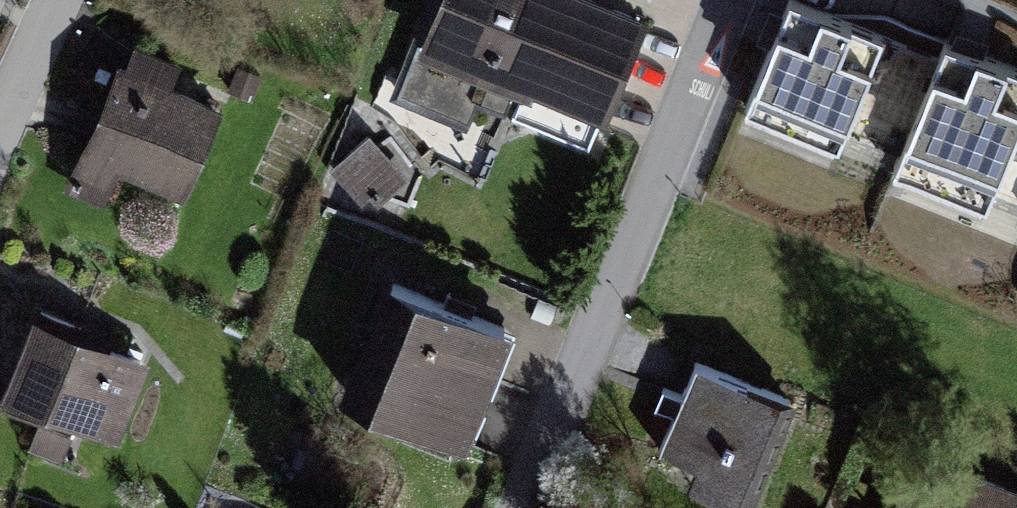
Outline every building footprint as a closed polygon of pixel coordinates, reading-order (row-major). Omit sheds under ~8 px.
[(583,0),(442,0),(419,54),(591,128),(636,23),(583,0)] [(791,0),(746,110),(840,148),(885,37),(791,0)] [(951,41),(898,170),(987,206),(1016,133),(1016,68),(951,41)] [(211,113),(112,76),(78,166),(178,203),(211,113)] [(399,196),(406,151),(348,143),(341,187),(399,196)] [(513,346),(387,293),(338,408),(465,461),(513,346)] [(23,326),(0,386),(0,407),(110,448),(140,370),(23,326)] [(697,381),(660,478),(740,507),(753,507),(788,415),(697,381)] [(928,473),(916,507),(1016,507),(1016,504),(928,473)]
